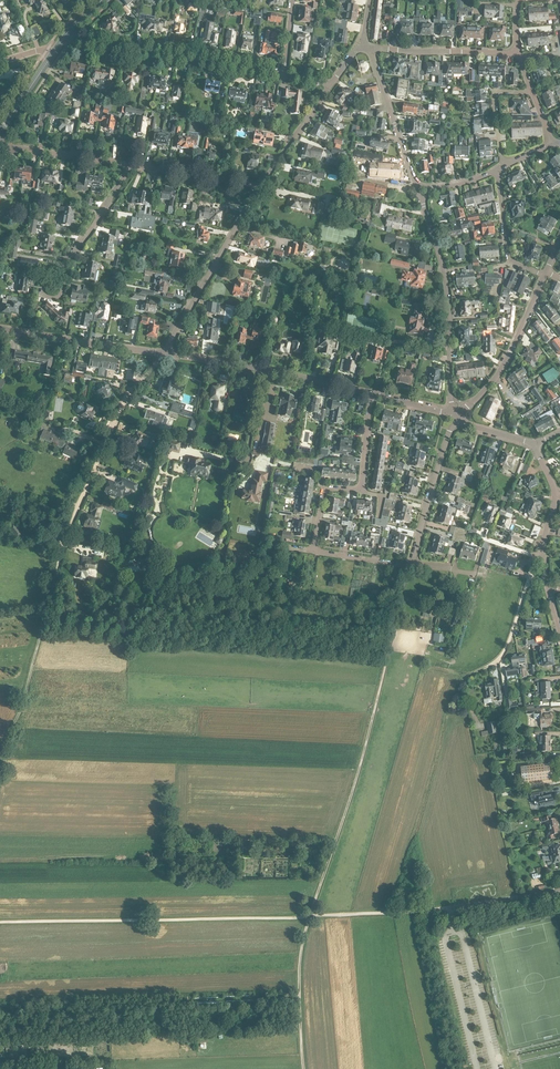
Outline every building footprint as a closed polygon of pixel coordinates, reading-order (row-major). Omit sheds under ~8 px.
[(30,5),(35,3),(40,13),(42,12),(43,14),(47,12),(46,10),(48,9),(43,0),(28,0),(30,5)] [(154,31),(155,21),(148,19),(148,17),(142,16),(142,15),(141,15),(142,11),(144,11),(145,6),(144,5),(145,2),(152,3),(152,0),(142,0),(138,23),(147,24),(146,29),(154,31)] [(346,4),(345,12),(357,13),(358,6),(352,5),(353,1),(347,0),(347,4),(346,4)] [(196,15),(199,15),(201,6),(201,5),(188,3),(187,11),(196,12),(196,15)] [(301,7),(300,14),(311,15),(311,12),(310,12),(310,9),(317,10),(318,6),(311,5),(311,8),(301,7)] [(198,21),(203,21),(204,13),(207,14),(208,8),(201,6),(199,15),(198,21)] [(504,7),(485,6),(485,18),(499,19),(499,21),(503,22),(503,19),(504,7)] [(534,7),(529,7),(530,21),(556,19),(555,15),(548,15),(548,8),(534,9),(534,7)] [(218,8),(216,16),(225,18),(226,9),(224,9),(218,8)] [(463,9),(458,9),(458,16),(457,24),(461,24),(462,22),(463,22),(464,21),(464,18),(463,17),(462,17),(462,16),(472,17),(473,14),(473,12),(473,11),(473,10),(463,9)] [(417,22),(420,23),(420,24),(419,36),(426,36),(427,25),(427,20),(420,20),(421,11),(417,11),(417,16),(417,22)] [(116,19),(120,15),(116,12),(107,22),(107,23),(105,25),(104,26),(104,27),(105,28),(105,29),(110,30),(109,31),(118,33),(119,26),(116,25),(116,22),(117,20),(116,19)] [(356,22),(357,14),(346,12),(345,20),(356,22)] [(251,13),(250,18),(255,19),(254,25),(261,26),(263,15),(262,15),(256,14),(255,14),(251,13)] [(268,21),(281,23),(281,21),(282,20),(282,19),(281,18),(282,15),(271,14),(269,14),(268,21)] [(311,18),(311,15),(300,14),(299,17),(298,17),(298,21),(309,23),(309,18),(311,18)] [(171,31),(176,32),(176,33),(176,34),(179,35),(179,34),(182,34),(183,32),(185,32),(186,32),(186,30),(186,29),(184,28),(184,26),(178,25),(179,16),(173,15),(171,31)] [(11,30),(9,23),(8,23),(5,16),(0,18),(0,32),(1,34),(11,30)] [(395,27),(400,27),(399,35),(406,35),(407,20),(406,19),(400,19),(400,16),(395,16),(395,19),(394,19),(394,24),(395,24),(395,27)] [(406,35),(413,35),(413,22),(417,22),(417,16),(413,16),(413,20),(407,19),(407,20),(406,35)] [(155,21),(154,31),(155,32),(157,32),(158,31),(162,32),(162,26),(168,27),(169,22),(167,22),(167,21),(163,20),(163,22),(155,21)] [(453,37),(454,27),(456,27),(456,21),(447,21),(447,37),(453,37)] [(200,37),(204,38),(203,38),(203,42),(210,43),(212,31),(213,31),(214,25),(213,25),(214,23),(213,23),(207,22),(205,33),(201,32),(200,37)] [(340,27),(341,24),(335,23),(334,26),(337,27),(336,33),(338,33),(337,43),(345,44),(347,32),(345,32),(346,28),(340,27)] [(506,27),(501,27),(500,31),(497,30),(497,40),(503,41),(504,34),(506,34),(506,27)] [(467,29),(467,39),(476,39),(476,29),(467,29)] [(219,35),(219,32),(213,31),(212,31),(210,43),(217,44),(219,35)] [(270,40),(270,36),(271,36),(271,32),(266,31),(265,37),(266,37),(266,41),(266,45),(261,44),(259,54),(265,55),(265,53),(268,54),(270,41),(270,40)] [(226,40),(225,48),(233,49),(233,46),(235,46),(236,33),(227,32),(227,34),(226,34),(225,40),(226,40)] [(271,32),(271,36),(270,36),(270,40),(270,41),(268,54),(272,54),(272,56),(277,57),(279,46),(273,46),(273,41),(276,42),(277,34),(271,33),(271,32)] [(540,33),(541,46),(548,45),(551,44),(550,36),(547,36),(547,33),(540,33)] [(297,34),(296,42),(300,43),(299,52),(307,53),(308,44),(309,44),(310,36),(310,35),(301,34),(297,34)] [(539,34),(528,35),(529,47),(541,46),(539,34)] [(241,45),(241,46),(241,49),(246,49),(251,49),(253,37),(243,35),(242,42),(241,42),(242,43),(242,44),(241,45)] [(314,52),(315,53),(314,59),(318,59),(318,60),(321,60),(324,60),(325,54),(326,54),(328,46),(331,47),(331,43),(332,42),(332,40),(328,39),(328,40),(321,39),(320,48),(316,47),(316,48),(314,49),(314,52)] [(392,64),(393,66),(395,67),(405,68),(406,61),(394,60),(394,61),(393,62),(392,64)] [(367,72),(370,68),(368,63),(364,61),(359,62),(357,66),(358,71),(362,73),(367,72)] [(406,61),(405,68),(409,69),(408,79),(420,81),(420,76),(420,75),(421,70),(422,63),(406,61)] [(82,78),(83,74),(85,65),(71,63),(70,72),(70,74),(64,73),(64,77),(73,79),(73,75),(73,72),(76,73),(76,77),(82,78)] [(432,76),(439,77),(439,83),(442,83),(442,77),(442,74),(442,71),(439,71),(439,64),(432,63),(432,65),(432,75),(432,76)] [(420,75),(420,76),(428,76),(428,75),(432,75),(432,65),(426,64),(425,70),(421,70),(420,75)] [(469,76),(469,75),(469,82),(475,82),(475,81),(475,75),(475,70),(469,70),(469,64),(462,64),(462,65),(462,75),(469,76)] [(442,83),(442,84),(448,84),(448,79),(453,80),(453,75),(453,65),(446,65),(446,74),(442,74),(442,77),(442,83)] [(453,75),(462,75),(462,65),(461,65),(453,65),(453,75)] [(506,66),(499,65),(498,78),(500,78),(500,76),(505,77),(505,74),(509,74),(509,67),(506,67),(506,66)] [(394,74),(406,75),(405,79),(408,79),(409,69),(405,68),(395,67),(394,74)] [(112,78),(113,78),(114,71),(106,70),(106,71),(100,70),(98,70),(98,69),(93,68),(92,72),(94,72),(92,79),(99,80),(98,83),(101,84),(101,85),(102,85),(102,84),(105,84),(105,80),(112,81),(112,78)] [(510,86),(518,87),(518,75),(518,73),(517,71),(512,70),(511,73),(511,75),(510,75),(510,86)] [(537,83),(547,80),(544,70),(533,74),(537,83)] [(123,91),(126,92),(127,86),(127,90),(128,90),(129,91),(131,91),(131,90),(133,91),(134,86),(135,82),(138,83),(139,76),(136,75),(136,74),(129,73),(129,74),(125,74),(124,81),(126,81),(125,85),(124,85),(123,91)] [(152,89),(156,89),(158,77),(150,76),(148,88),(152,89)] [(165,93),(166,93),(166,90),(164,90),(166,79),(158,77),(156,89),(155,94),(159,94),(160,93),(162,93),(165,94),(165,93)] [(398,89),(422,92),(423,86),(415,84),(414,87),(412,87),(413,82),(410,81),(399,80),(398,89)] [(217,93),(218,94),(220,83),(206,81),(204,92),(206,92),(206,93),(208,93),(209,92),(214,93),(214,94),(216,94),(217,93)] [(62,84),(56,91),(64,96),(66,93),(69,95),(71,90),(62,84)] [(377,85),(365,87),(369,107),(382,105),(379,92),(378,92),(377,85)] [(174,86),(173,89),(172,96),(180,97),(182,87),(174,86)] [(229,98),(234,98),(233,102),(244,103),(245,99),(246,98),(247,95),(247,94),(246,93),(246,91),(240,90),(240,89),(232,87),(232,90),(230,89),(229,98)] [(340,89),(337,94),(346,100),(347,101),(349,97),(350,98),(354,92),(349,88),(347,91),(342,88),(341,90),(340,89)] [(408,93),(416,95),(416,98),(422,98),(422,97),(427,97),(428,93),(427,92),(427,93),(422,92),(398,89),(397,97),(407,99),(408,93)] [(277,97),(282,97),(282,98),(290,99),(290,97),(294,97),(294,100),(293,99),(293,103),(294,103),(293,108),(292,107),(292,114),(299,115),(301,101),(303,101),(303,98),(301,98),(302,93),(283,90),(283,91),(277,91),(277,97)] [(466,90),(466,92),(466,97),(472,97),(472,98),(486,97),(485,94),(486,94),(486,91),(485,91),(476,92),(476,95),(472,95),(471,95),(471,92),(471,90),(466,90)] [(59,103),(64,96),(56,91),(55,94),(54,93),(53,93),(52,92),(48,99),(52,102),(54,99),(59,103)] [(543,96),(545,102),(556,98),(558,97),(558,96),(553,97),(551,92),(543,96)] [(251,111),(255,112),(255,109),(258,109),(259,106),(263,107),(265,94),(258,93),(255,107),(251,106),(251,111)] [(265,94),(263,107),(267,108),(267,109),(273,110),(274,104),(271,103),(272,96),(265,94)] [(342,106),(346,100),(337,94),(333,100),(342,106)] [(361,98),(362,96),(359,94),(357,97),(352,104),(354,106),(353,112),(363,115),(377,118),(383,118),(383,113),(383,112),(378,112),(377,112),(364,110),(365,106),(358,105),(362,99),(361,98)] [(555,102),(558,101),(556,98),(545,102),(548,109),(556,105),(555,102)] [(521,112),(521,115),(523,115),(532,116),(526,101),(521,101),(521,100),(515,100),(515,101),(512,101),(512,108),(517,108),(517,109),(520,112),(521,112)] [(74,101),(73,108),(79,109),(82,109),(83,106),(84,102),(81,102),(74,101)] [(78,117),(79,109),(73,108),(72,107),(71,116),(78,117)] [(85,123),(87,123),(88,124),(90,125),(90,124),(91,124),(93,124),(94,120),(98,121),(98,116),(100,108),(96,107),(95,112),(97,113),(96,116),(95,115),(86,113),(85,117),(86,118),(85,123)] [(126,107),(125,114),(135,116),(135,114),(144,116),(145,111),(136,109),(126,107)] [(102,121),(105,122),(104,128),(109,129),(110,130),(112,130),(113,129),(114,124),(115,123),(116,118),(107,116),(107,114),(108,114),(109,109),(104,108),(102,121)] [(32,125),(34,125),(35,127),(39,128),(41,127),(42,127),(43,122),(47,123),(49,111),(43,110),(42,111),(45,111),(45,113),(37,111),(36,112),(35,113),(34,113),(32,125)] [(326,114),(327,114),(327,116),(337,121),(338,119),(339,119),(340,117),(339,117),(339,116),(328,110),(326,114)] [(169,133),(174,134),(178,116),(171,114),(170,122),(171,122),(170,128),(169,133)] [(214,114),(213,122),(220,123),(221,115),(214,114)] [(321,120),(324,121),(324,122),(334,127),(334,126),(336,127),(337,126),(339,122),(337,121),(327,116),(326,118),(323,117),(321,120)] [(144,135),(146,124),(149,125),(150,120),(138,118),(136,133),(137,133),(137,136),(142,137),(143,134),(144,135)] [(377,133),(378,129),(385,130),(387,121),(377,119),(375,128),(371,127),(370,131),(371,132),(373,132),(377,133)] [(72,132),(73,123),(60,120),(59,130),(63,131),(62,132),(68,133),(68,132),(72,132)] [(271,123),(263,122),(262,129),(270,130),(271,123)] [(526,137),(528,137),(535,137),(543,136),(542,124),(542,122),(541,122),(534,123),(527,123),(524,123),(520,124),(520,123),(512,124),(513,139),(526,138),(526,137)] [(483,134),(482,130),(489,129),(489,128),(491,128),(491,125),(489,126),(488,123),(475,125),(474,125),(473,125),(474,134),(483,134)] [(315,128),(314,130),(326,136),(327,135),(328,136),(334,137),(335,135),(329,132),(329,130),(326,129),(317,124),(316,124),(314,127),(315,128)] [(332,140),(335,142),(335,144),(334,147),(343,150),(346,141),(336,138),(334,137),(328,136),(327,135),(326,136),(314,130),(312,134),(313,135),(312,136),(316,137),(321,139),(322,138),(328,141),(329,140),(332,141),(332,140)] [(156,145),(159,146),(162,132),(157,131),(157,133),(154,133),(152,142),(156,143),(156,145)] [(162,132),(159,146),(167,147),(167,145),(169,133),(162,132)] [(256,137),(255,140),(261,141),(265,143),(273,145),(274,138),(273,137),(273,136),(256,133),(256,136),(255,135),(255,137),(256,137)] [(177,147),(181,148),(181,149),(183,149),(184,148),(185,148),(185,143),(186,138),(187,135),(183,134),(182,137),(179,137),(177,147)] [(452,156),(455,156),(455,157),(456,157),(456,159),(459,159),(462,159),(463,134),(460,134),(460,143),(460,144),(460,145),(459,145),(459,147),(455,147),(455,149),(452,149),(452,156)] [(185,148),(186,150),(188,150),(189,149),(192,150),(192,149),(195,150),(196,146),(198,136),(187,135),(186,138),(185,143),(185,148)] [(374,139),(372,138),(370,147),(389,150),(390,141),(387,141),(387,138),(375,136),(374,139)] [(479,142),(481,157),(491,156),(491,152),(490,144),(493,143),(492,140),(490,141),(490,140),(479,142)] [(306,158),(321,162),(324,151),(305,145),(301,156),(302,156),(301,158),(302,159),(304,160),(305,159),(306,158)] [(208,152),(207,152),(206,159),(214,161),(216,153),(211,153),(212,147),(209,146),(208,152)] [(332,154),(336,155),(342,156),(344,157),(346,152),(333,148),(332,152),(332,154)] [(372,154),(356,151),(355,157),(372,160),(372,154)] [(250,169),(253,170),(254,167),(257,168),(259,154),(252,153),(252,156),(249,155),(247,166),(250,166),(250,169)] [(388,157),(372,154),(372,160),(372,163),(371,163),(370,177),(377,177),(377,178),(400,179),(400,166),(388,165),(388,162),(387,162),(388,157)] [(421,161),(421,164),(422,174),(423,173),(424,175),(427,174),(428,173),(429,173),(428,164),(434,164),(433,156),(428,156),(428,160),(421,161)] [(555,169),(559,166),(559,167),(559,166),(559,158),(559,157),(555,159),(554,158),(548,162),(551,167),(553,166),(555,169)] [(450,164),(446,164),(446,166),(440,167),(440,171),(442,171),(442,176),(446,175),(448,175),(452,174),(450,166),(450,164)] [(551,176),(552,175),(552,176),(556,173),(558,176),(559,174),(559,166),(559,167),(559,166),(555,169),(554,169),(549,172),(550,173),(549,174),(548,173),(545,176),(546,179),(551,176)] [(18,180),(22,180),(23,180),(24,170),(16,168),(14,180),(18,181),(18,180)] [(31,186),(32,181),(30,181),(32,169),(24,168),(24,170),(23,180),(22,180),(22,184),(31,186)] [(42,188),(44,186),(45,183),(49,184),(49,182),(51,171),(43,170),(42,183),(40,182),(40,181),(36,180),(36,182),(35,189),(35,190),(39,190),(39,188),(42,188)] [(312,183),(314,177),(324,179),(326,172),(319,171),(318,174),(298,170),(295,182),(309,185),(310,182),(312,183)] [(51,171),(49,182),(54,183),(53,184),(57,185),(58,172),(51,171)] [(522,171),(514,174),(518,183),(526,180),(524,175),(522,171)] [(510,187),(518,183),(514,174),(507,178),(509,181),(508,182),(510,187)] [(547,183),(551,189),(559,183),(559,174),(558,176),(559,178),(557,181),(555,178),(553,179),(548,182),(547,183)] [(98,177),(93,177),(92,187),(91,191),(101,192),(104,176),(98,175),(98,177)] [(76,189),(81,190),(82,189),(87,189),(86,191),(87,191),(88,186),(92,187),(93,177),(86,176),(84,176),(83,183),(77,182),(76,189)] [(387,188),(365,183),(362,195),(374,198),(375,193),(386,195),(387,188)] [(517,199),(523,197),(520,191),(523,190),(522,186),(516,189),(517,192),(514,193),(517,199)] [(159,193),(160,193),(159,199),(169,201),(169,206),(169,207),(168,213),(173,214),(176,195),(172,194),(173,189),(161,187),(160,188),(159,189),(158,189),(158,190),(157,190),(158,191),(158,192),(159,193)] [(492,187),(482,190),(485,203),(492,201),(495,200),(492,187)] [(360,192),(345,189),(344,195),(359,199),(360,192)] [(180,204),(187,205),(186,210),(196,212),(197,205),(192,204),(194,192),(182,190),(180,204)] [(472,192),(473,199),(475,205),(476,205),(477,206),(477,207),(477,209),(483,208),(483,206),(482,203),(485,203),(482,190),(472,192)] [(132,203),(140,205),(143,192),(136,191),(135,196),(133,196),(132,203)] [(149,194),(143,192),(140,205),(146,206),(144,215),(151,216),(153,203),(147,202),(149,194)] [(463,194),(465,201),(473,199),(472,192),(463,194)] [(448,209),(449,210),(451,209),(451,208),(457,207),(455,193),(441,195),(442,200),(446,200),(448,209)] [(298,197),(292,196),(291,199),(290,199),(288,207),(302,211),(302,210),(309,211),(311,200),(298,198),(298,197)] [(466,209),(472,208),(473,207),(474,207),(475,207),(477,206),(476,205),(475,205),(473,199),(465,201),(466,209)] [(482,203),(483,206),(489,205),(491,216),(501,214),(498,203),(492,204),(492,201),(485,203),(482,203)] [(512,211),(521,209),(523,209),(521,202),(511,204),(512,211)] [(313,213),(317,214),(322,216),(323,211),(325,204),(319,203),(318,211),(313,210),(313,213)] [(376,214),(384,215),(384,214),(384,213),(386,205),(378,203),(377,207),(375,207),(374,212),(376,213),(376,214)] [(60,207),(59,207),(59,211),(64,212),(63,215),(73,217),(74,210),(60,207)] [(201,218),(211,220),(212,208),(203,207),(202,215),(196,215),(195,222),(200,223),(201,218)] [(218,209),(212,208),(211,220),(220,221),(222,212),(217,211),(218,209)] [(451,224),(457,223),(467,222),(466,217),(464,209),(463,209),(455,211),(457,217),(457,219),(450,220),(451,224)] [(522,216),(521,209),(512,211),(513,214),(512,214),(513,219),(518,218),(518,217),(522,216)] [(359,219),(368,222),(369,222),(370,218),(372,213),(365,211),(364,213),(361,212),(359,219)] [(384,213),(384,214),(385,214),(384,216),(385,218),(387,218),(388,218),(386,227),(388,227),(387,232),(391,233),(392,228),(411,232),(414,221),(388,216),(387,216),(387,214),(386,212),(385,212),(385,213),(384,213)] [(136,219),(132,218),(131,227),(141,228),(141,226),(148,227),(150,216),(136,214),(136,219)] [(73,218),(73,217),(63,215),(61,225),(73,228),(75,222),(72,221),(73,218)] [(541,222),(538,226),(550,233),(556,222),(546,217),(543,223),(541,222)] [(480,220),(471,222),(471,226),(475,225),(479,225),(479,226),(482,226),(481,226),(482,229),(483,229),(483,230),(494,229),(494,227),(495,226),(495,224),(494,224),(494,223),(488,224),(488,223),(482,224),(481,224),(480,220)] [(449,229),(450,237),(464,235),(463,229),(471,228),(471,227),(471,226),(471,222),(468,221),(467,222),(457,223),(457,227),(453,227),(453,228),(449,229)] [(206,232),(207,228),(198,227),(197,234),(198,234),(197,239),(203,240),(203,242),(208,243),(209,233),(206,232)] [(104,235),(102,243),(112,245),(113,240),(118,241),(120,231),(113,229),(112,236),(108,235),(109,234),(105,234),(104,235)] [(472,231),(472,241),(483,240),(482,236),(477,236),(477,231),(474,231),(472,231)] [(397,240),(396,240),(397,235),(386,233),(385,243),(396,245),(395,250),(402,252),(401,255),(408,256),(410,243),(397,240)] [(528,235),(523,233),(522,236),(527,238),(535,242),(536,238),(528,235)] [(44,239),(43,243),(53,245),(54,245),(55,237),(42,235),(41,239),(44,239)] [(265,238),(249,235),(248,241),(247,241),(245,246),(253,248),(253,247),(262,249),(263,247),(263,248),(265,247),(266,241),(265,240),(265,238)] [(53,245),(43,243),(40,242),(39,246),(40,247),(39,251),(51,253),(52,245),(53,245)] [(531,246),(533,246),(533,248),(532,247),(531,248),(530,251),(540,255),(540,254),(541,254),(541,252),(542,249),(536,246),(537,244),(531,242),(530,245),(531,246)] [(106,259),(114,261),(120,262),(121,256),(115,255),(114,253),(111,252),(112,245),(102,243),(102,247),(99,247),(98,252),(107,254),(106,259)] [(306,254),(307,254),(308,256),(310,257),(313,255),(313,253),(312,251),(313,247),(308,245),(299,243),(298,243),(298,245),(293,244),(292,249),(286,247),(285,251),(284,256),(291,257),(291,255),(297,256),(298,252),(306,254)] [(167,259),(171,260),(183,262),(184,255),(178,254),(178,252),(173,252),(174,245),(167,244),(166,248),(169,248),(167,259)] [(463,245),(454,247),(456,261),(464,259),(464,256),(464,255),(463,245)] [(498,247),(479,248),(480,259),(499,257),(498,247)] [(272,256),(282,258),(284,251),(274,248),(272,256)] [(525,258),(527,260),(531,261),(532,259),(539,262),(541,258),(539,257),(540,255),(530,251),(528,250),(525,258)] [(255,267),(257,257),(239,253),(237,262),(245,264),(244,266),(254,268),(254,266),(255,267)] [(19,266),(20,267),(20,266),(38,269),(39,261),(21,258),(21,261),(18,261),(17,264),(19,266)] [(182,268),(183,262),(171,260),(170,268),(175,269),(175,267),(182,268)] [(87,261),(86,269),(96,271),(96,268),(100,268),(101,264),(87,261)] [(141,270),(145,271),(144,275),(152,276),(152,275),(155,276),(153,284),(154,284),(168,287),(169,287),(171,280),(162,279),(163,276),(163,277),(164,273),(162,273),(153,271),(153,270),(146,268),(141,268),(141,270)] [(425,271),(425,270),(419,268),(418,269),(414,268),(413,273),(403,271),(401,280),(406,281),(404,287),(418,291),(418,288),(423,289),(427,273),(424,272),(425,271)] [(94,281),(96,271),(86,269),(85,273),(83,273),(82,279),(94,281)] [(458,286),(459,288),(464,288),(464,287),(464,285),(467,285),(465,269),(462,270),(462,273),(463,273),(463,274),(457,275),(458,286)] [(466,269),(465,269),(467,285),(471,285),(471,286),(472,287),(475,287),(475,286),(475,284),(473,270),(469,271),(469,274),(467,274),(466,269)] [(243,278),(251,280),(253,272),(245,270),(243,278)] [(506,279),(526,288),(530,279),(520,275),(518,279),(516,278),(518,274),(510,270),(509,272),(506,279)] [(19,273),(17,281),(20,281),(19,286),(18,286),(17,291),(27,293),(29,284),(30,285),(31,280),(24,279),(25,274),(19,273)] [(486,274),(485,284),(499,285),(500,275),(486,274)] [(238,278),(237,283),(236,287),(234,286),(234,287),(233,288),(233,289),(233,290),(233,295),(233,296),(237,297),(238,296),(238,295),(248,298),(252,282),(243,280),(243,279),(238,278)] [(514,292),(523,296),(526,288),(506,279),(503,287),(504,287),(502,297),(509,298),(510,292),(514,292)] [(559,300),(559,295),(558,294),(559,290),(559,285),(554,282),(549,293),(550,295),(552,296),(553,295),(554,295),(553,296),(553,297),(559,300)] [(139,294),(146,295),(155,297),(155,293),(158,293),(166,294),(166,297),(173,298),(174,294),(167,293),(168,287),(154,284),(153,291),(140,289),(139,294)] [(71,299),(86,302),(88,292),(93,293),(94,287),(84,285),(83,290),(81,290),(81,288),(74,287),(74,289),(73,289),(71,299)] [(145,301),(146,295),(139,294),(132,292),(131,298),(145,301)] [(553,296),(550,301),(558,305),(559,303),(559,300),(553,297),(553,296)] [(0,312),(1,312),(2,313),(4,314),(5,313),(10,314),(10,312),(11,309),(12,298),(7,297),(6,299),(3,299),(2,305),(0,312)] [(19,309),(20,304),(23,305),(24,299),(12,297),(12,298),(11,309),(10,312),(18,313),(19,309)] [(500,303),(503,303),(502,308),(504,308),(504,310),(508,310),(507,314),(514,315),(515,307),(508,306),(509,305),(510,302),(505,301),(504,300),(502,298),(501,297),(499,297),(498,300),(499,302),(500,303)] [(141,311),(155,313),(156,309),(157,309),(157,306),(156,306),(157,302),(151,301),(152,299),(148,298),(147,302),(143,302),(142,306),(141,305),(141,307),(142,307),(141,311)] [(460,302),(461,316),(472,315),(471,305),(480,304),(480,299),(478,299),(475,300),(475,299),(469,300),(469,301),(460,302)] [(55,317),(55,322),(59,322),(67,323),(68,316),(70,316),(71,316),(73,309),(68,308),(67,311),(64,310),(64,313),(59,312),(52,306),(46,301),(41,306),(51,315),(52,314),(53,314),(55,317)] [(96,306),(94,314),(98,315),(98,319),(98,320),(102,320),(103,322),(105,322),(107,321),(108,321),(111,306),(109,305),(108,303),(104,302),(102,304),(100,304),(97,303),(96,306)] [(415,307),(412,319),(411,318),(409,326),(410,326),(409,334),(423,337),(424,332),(422,331),(425,320),(423,320),(424,313),(421,313),(421,309),(422,309),(423,304),(415,302),(414,307),(415,307)] [(220,304),(208,303),(207,312),(215,313),(216,309),(220,309),(220,304)] [(553,323),(559,318),(559,317),(558,314),(550,304),(543,309),(551,320),(553,323)] [(77,326),(87,327),(88,321),(92,321),(94,313),(85,311),(85,314),(79,313),(77,326)] [(498,327),(506,328),(506,332),(512,333),(514,315),(507,314),(507,319),(499,318),(498,327)] [(139,324),(148,326),(146,335),(156,337),(158,326),(154,325),(155,320),(150,319),(150,318),(141,316),(139,324)] [(132,329),(136,330),(139,318),(134,317),(133,321),(127,320),(126,321),(122,320),(121,326),(125,327),(124,333),(125,334),(125,335),(129,336),(129,335),(131,335),(132,329)] [(214,321),(213,324),(210,324),(210,326),(208,326),(206,341),(217,342),(218,333),(217,333),(218,327),(219,327),(220,322),(214,321)] [(540,321),(532,327),(536,333),(538,331),(539,334),(537,335),(537,336),(546,330),(540,321)] [(339,341),(342,328),(334,326),(332,337),(318,335),(315,349),(321,350),(320,353),(331,356),(332,350),(337,351),(339,341),(338,341),(339,340),(339,341)] [(246,339),(251,340),(252,337),(247,336),(248,331),(246,330),(245,329),(245,330),(239,329),(239,333),(239,334),(238,334),(236,344),(245,346),(246,339)] [(253,329),(252,337),(251,340),(256,341),(256,339),(260,340),(262,331),(253,329)] [(541,336),(547,343),(549,342),(551,343),(550,344),(559,355),(559,340),(558,338),(554,340),(553,339),(546,330),(537,336),(538,338),(541,336)] [(196,347),(197,345),(198,344),(198,342),(197,341),(197,336),(194,336),(193,337),(190,336),(189,337),(189,339),(186,339),(186,346),(196,347)] [(461,336),(461,346),(469,346),(469,341),(476,341),(476,342),(476,336),(472,336),(466,336),(461,336)] [(483,345),(486,345),(496,345),(496,336),(483,336),(483,345)] [(289,351),(300,354),(301,351),(302,350),(303,347),(302,346),(303,343),(294,342),(292,341),(292,343),(285,342),(284,346),(276,344),(275,352),(284,354),(284,353),(288,354),(289,351)] [(496,345),(486,345),(486,353),(496,354),(496,345)] [(377,363),(377,362),(378,362),(378,361),(378,362),(379,362),(380,362),(381,360),(382,360),(384,350),(372,347),(369,360),(373,361),(373,362),(377,363)] [(408,356),(412,357),(413,355),(416,355),(416,353),(417,353),(418,351),(417,350),(406,348),(405,353),(408,354),(408,356)] [(526,358),(524,361),(531,364),(533,361),(537,363),(540,355),(543,353),(539,348),(534,352),(526,348),(522,356),(526,358)] [(16,361),(16,358),(27,360),(27,361),(39,363),(39,364),(44,364),(43,374),(50,376),(53,358),(38,355),(38,354),(13,350),(11,360),(16,361)] [(357,363),(359,354),(354,352),(352,362),(342,360),(340,370),(347,372),(348,373),(350,373),(354,374),(357,363)] [(89,366),(99,368),(97,376),(102,377),(103,373),(104,369),(106,357),(91,355),(89,366)] [(118,359),(106,357),(104,369),(116,371),(118,359)] [(88,364),(77,362),(76,371),(86,373),(88,364)] [(414,370),(416,364),(410,363),(408,371),(400,369),(396,386),(403,387),(404,384),(411,386),(414,371),(415,371),(416,370),(414,370)] [(484,363),(473,364),(474,369),(476,369),(477,377),(477,378),(485,376),(484,363)] [(476,369),(474,369),(473,364),(456,367),(457,379),(477,377),(476,369)] [(545,374),(544,374),(550,383),(559,377),(559,374),(559,373),(559,372),(555,367),(554,368),(552,365),(543,371),(545,374)] [(520,394),(531,387),(526,381),(528,379),(527,378),(525,379),(524,377),(528,374),(524,368),(509,378),(508,380),(518,395),(520,394)] [(433,391),(439,392),(442,379),(441,379),(442,371),(431,369),(428,388),(433,389),(433,391)] [(71,384),(72,379),(79,381),(80,379),(84,379),(85,375),(72,372),(72,373),(63,371),(61,381),(71,384)] [(162,395),(168,397),(169,395),(174,397),(175,391),(181,393),(183,386),(173,384),(174,382),(166,380),(164,386),(163,386),(161,392),(162,393),(162,395)] [(555,381),(551,384),(553,386),(554,388),(559,384),(557,380),(555,381)] [(102,382),(96,393),(104,397),(105,395),(108,396),(112,388),(109,386),(109,385),(102,382)] [(219,411),(220,410),(221,409),(225,385),(217,384),(216,389),(212,388),(210,400),(215,401),(214,408),(214,409),(215,410),(215,411),(216,411),(217,412),(218,411),(219,411)] [(535,396),(540,403),(545,400),(541,393),(540,393),(537,388),(532,391),(533,392),(532,393),(534,396),(535,396)] [(250,390),(241,389),(240,396),(236,415),(237,415),(236,417),(243,418),(244,416),(248,397),(249,398),(250,390)] [(545,393),(550,399),(546,402),(547,404),(551,402),(551,401),(552,401),(554,400),(557,398),(557,397),(555,395),(554,394),(550,389),(545,393)] [(281,398),(279,406),(283,406),(282,416),(289,418),(291,408),(295,408),(297,401),(292,400),(293,396),(291,396),(290,396),(290,397),(288,396),(288,395),(285,395),(285,399),(281,398)] [(487,403),(498,408),(498,409),(501,403),(490,397),(487,403)] [(310,403),(311,404),(310,410),(316,411),(315,419),(320,420),(320,421),(324,421),(325,413),(326,410),(322,410),(321,411),(317,410),(319,399),(312,398),(312,399),(310,398),(310,403)] [(331,410),(332,410),(338,411),(339,408),(341,408),(342,402),(333,400),(333,401),(330,401),(329,404),(330,404),(330,406),(332,407),(331,410)] [(539,403),(530,409),(532,413),(540,409),(541,407),(543,407),(547,404),(546,402),(545,400),(540,403),(539,403)] [(551,402),(552,404),(551,404),(553,408),(554,408),(559,419),(559,411),(557,406),(555,403),(554,400),(552,401),(551,401),(551,402)] [(505,408),(508,416),(504,417),(508,427),(513,425),(509,416),(510,415),(507,407),(505,401),(503,401),(504,405),(506,407),(505,408)] [(339,408),(338,411),(345,412),(345,410),(348,410),(348,408),(349,408),(350,404),(346,404),(346,403),(342,402),(341,408),(339,408)] [(498,408),(487,403),(487,402),(480,416),(492,422),(498,408)] [(75,408),(75,410),(75,411),(76,412),(80,414),(87,418),(87,417),(92,419),(96,411),(95,410),(96,407),(88,403),(87,405),(85,404),(84,405),(82,403),(80,403),(79,403),(78,403),(76,404),(75,405),(75,407),(75,408)] [(180,405),(173,403),(170,412),(177,414),(180,405)] [(525,417),(527,416),(529,415),(532,413),(530,409),(523,414),(525,417)] [(532,413),(534,416),(538,423),(534,425),(534,426),(532,427),(537,435),(539,434),(547,430),(546,426),(545,426),(542,421),(540,417),(539,415),(542,413),(541,412),(540,410),(540,409),(532,413)] [(52,422),(54,411),(46,410),(44,420),(52,422)] [(168,420),(167,419),(164,418),(164,416),(147,410),(146,414),(145,414),(144,416),(145,417),(144,418),(165,425),(166,424),(168,420)] [(323,425),(323,428),(330,429),(330,426),(331,422),(342,424),(344,412),(345,412),(338,411),(332,410),(330,422),(330,423),(323,422),(323,425)] [(383,421),(393,424),(395,414),(390,413),(390,411),(385,410),(383,421)] [(552,410),(540,417),(542,421),(545,426),(546,426),(547,430),(555,425),(551,418),(555,416),(552,410)] [(402,416),(395,414),(393,424),(397,425),(396,430),(400,431),(402,421),(401,420),(402,416)] [(416,430),(415,432),(416,432),(416,433),(426,436),(427,430),(428,429),(429,430),(433,431),(434,427),(433,427),(434,422),(428,421),(428,422),(426,422),(426,421),(421,420),(420,421),(417,421),(415,429),(417,429),(416,431),(416,430)] [(40,427),(41,428),(40,430),(43,431),(40,437),(51,442),(52,440),(59,444),(58,446),(62,448),(62,447),(65,449),(63,453),(71,457),(74,458),(79,449),(67,444),(64,443),(66,439),(47,431),(49,427),(51,428),(52,424),(48,422),(47,425),(42,422),(40,427)] [(262,446),(271,448),(272,439),(273,433),(275,424),(266,423),(265,432),(264,432),(263,437),(264,437),(262,446)] [(322,432),(322,435),(328,436),(330,429),(323,428),(323,429),(321,429),(320,432),(322,432)] [(133,443),(142,447),(146,448),(150,439),(142,436),(142,434),(139,432),(138,433),(137,433),(133,443)] [(340,440),(340,442),(339,441),(339,445),(351,446),(352,439),(346,438),(347,436),(337,435),(336,439),(340,440)] [(380,436),(379,443),(388,444),(389,438),(380,436)] [(163,447),(166,447),(166,448),(178,451),(180,443),(168,440),(165,439),(163,447)] [(470,443),(458,439),(456,447),(461,449),(460,449),(461,450),(461,451),(471,454),(474,445),(471,444),(471,443),(470,443)] [(379,443),(378,450),(387,451),(388,444),(379,443)] [(412,453),(414,454),(413,458),(414,458),(424,460),(426,453),(423,452),(419,451),(421,444),(414,443),(413,447),(412,453)] [(350,453),(351,446),(339,445),(338,448),(340,448),(339,450),(335,449),(335,453),(344,454),(344,452),(350,453)] [(489,466),(489,465),(489,463),(490,463),(490,462),(491,463),(495,450),(487,448),(486,452),(484,452),(484,453),(483,453),(480,464),(488,466),(489,466)] [(386,458),(387,451),(378,450),(377,456),(386,458)] [(504,453),(500,464),(504,465),(503,468),(504,469),(507,471),(508,470),(509,467),(513,469),(512,472),(512,473),(519,475),(523,464),(520,463),(519,463),(516,462),(517,458),(504,453)] [(134,469),(141,472),(144,466),(141,464),(143,460),(146,462),(147,458),(138,454),(135,460),(134,460),(133,461),(127,458),(124,464),(134,469)] [(377,456),(376,463),(385,464),(386,458),(377,456)] [(186,463),(189,464),(190,461),(193,462),(192,467),(190,468),(190,471),(191,473),(191,474),(196,475),(203,476),(208,477),(208,476),(208,474),(209,474),(209,472),(209,469),(210,469),(210,467),(210,466),(210,465),(204,464),(205,463),(200,462),(200,460),(187,458),(185,457),(184,463),(186,463)] [(425,461),(424,460),(414,458),(413,462),(410,462),(409,465),(424,469),(425,461),(424,461),(425,461)] [(397,462),(396,468),(403,470),(405,463),(397,462)] [(376,463),(375,470),(383,471),(385,464),(376,463)] [(489,466),(488,466),(483,475),(489,478),(493,467),(490,466),(489,465),(489,466)] [(375,470),(374,476),(382,478),(383,471),(375,470)] [(242,495),(242,499),(247,500),(247,501),(254,502),(255,500),(259,501),(261,493),(259,493),(262,480),(266,481),(267,474),(258,472),(256,482),(253,482),(251,491),(243,490),(242,495)] [(452,476),(450,483),(460,486),(463,488),(464,484),(465,480),(466,477),(473,479),(474,476),(470,474),(464,473),(463,472),(461,478),(452,476)] [(381,484),(382,478),(374,476),(373,483),(381,484)] [(535,476),(524,481),(527,486),(528,486),(530,489),(539,484),(535,476)] [(116,497),(120,499),(126,487),(135,491),(138,485),(120,477),(117,483),(110,480),(105,492),(111,495),(111,496),(116,498),(116,497)] [(408,481),(407,486),(417,488),(417,487),(419,480),(406,477),(405,481),(408,481)] [(302,485),(303,485),(313,486),(314,480),(313,480),(313,478),(309,478),(309,479),(304,478),(304,482),(302,482),(302,485)] [(457,496),(460,486),(450,483),(449,488),(446,487),(445,492),(457,496)] [(301,492),(302,492),(312,493),(313,486),(303,485),(303,489),(301,488),(301,492)] [(418,488),(417,487),(417,488),(407,486),(406,490),(403,489),(403,493),(417,496),(419,489),(418,488)] [(300,495),(300,498),(311,500),(312,493),(302,492),(302,495),(300,495)] [(298,498),(297,502),(299,503),(299,505),(309,507),(311,500),(300,498),(300,499),(298,498)] [(330,499),(329,506),(339,508),(339,507),(340,507),(340,504),(344,505),(345,500),(335,499),(335,500),(330,499)] [(533,499),(530,507),(537,510),(539,511),(540,510),(541,510),(542,510),(542,509),(542,508),(541,507),(543,503),(533,499)] [(101,506),(113,511),(115,505),(103,500),(101,506)] [(364,511),(365,501),(358,501),(358,505),(357,505),(356,515),(360,515),(361,511),(364,511)] [(364,516),(368,516),(372,516),(373,507),(372,507),(372,502),(365,501),(364,511),(364,516)] [(484,511),(489,513),(488,517),(489,517),(487,521),(488,522),(488,523),(490,524),(492,523),(499,508),(487,503),(484,511)] [(84,526),(90,528),(89,529),(90,530),(93,531),(94,530),(95,530),(98,531),(102,519),(99,518),(101,512),(99,512),(101,506),(93,504),(91,511),(93,512),(92,517),(88,516),(84,526)] [(468,513),(470,507),(463,504),(461,511),(468,513)] [(522,508),(526,510),(525,513),(530,515),(529,517),(533,519),(537,510),(530,507),(528,506),(524,504),(522,508)] [(308,514),(309,507),(299,505),(295,505),(293,513),(304,515),(304,513),(308,514)] [(401,509),(400,513),(410,516),(410,515),(412,508),(400,505),(399,508),(401,509)] [(340,508),(339,508),(329,506),(328,513),(333,514),(332,515),(342,516),(343,512),(339,511),(340,508)] [(457,509),(443,506),(441,513),(451,516),(452,513),(455,514),(457,509)] [(412,515),(410,515),(410,516),(400,513),(399,517),(397,516),(396,520),(410,524),(412,516),(411,516),(412,515)] [(449,525),(451,516),(441,513),(440,518),(438,517),(436,522),(449,525)] [(500,525),(500,526),(508,529),(512,520),(504,517),(502,522),(499,521),(498,524),(500,525)] [(291,524),(290,528),(296,529),(306,530),(307,524),(302,523),(302,522),(293,520),(292,524),(291,524)] [(23,534),(14,524),(8,529),(17,539),(23,534)] [(326,525),(325,532),(334,533),(335,530),(340,531),(340,526),(331,525),(331,526),(326,525)] [(365,547),(373,548),(375,536),(380,537),(381,528),(377,527),(376,534),(371,533),(371,535),(371,539),(367,538),(365,547)] [(476,536),(478,530),(471,527),(469,533),(476,536)] [(290,539),(291,536),(300,538),(300,537),(305,537),(306,530),(296,529),(296,533),(291,532),(291,533),(283,531),(282,538),(290,539)] [(334,537),(334,533),(325,532),(324,539),(328,540),(328,541),(339,543),(339,538),(334,537)] [(350,544),(358,545),(360,533),(360,532),(356,532),(356,533),(352,532),(350,544)] [(394,536),(393,540),(403,543),(404,542),(405,535),(393,532),(392,536),(394,536)] [(360,533),(358,545),(365,547),(367,538),(363,537),(363,534),(360,533)] [(459,542),(459,540),(460,536),(454,534),(452,540),(459,542)] [(514,546),(514,544),(522,546),(522,545),(524,545),(524,543),(523,543),(524,541),(513,537),(513,536),(511,535),(507,544),(514,546)] [(219,536),(215,542),(220,545),(224,539),(219,536)] [(448,544),(449,540),(436,536),(434,543),(444,546),(444,543),(448,544)] [(404,542),(403,543),(393,540),(392,544),(390,544),(389,548),(403,551),(405,543),(404,543),(405,543),(404,542)] [(441,555),(444,546),(434,543),(433,548),(430,547),(429,552),(441,555)] [(467,559),(468,560),(469,559),(475,561),(480,548),(476,547),(472,546),(468,545),(468,544),(464,543),(460,558),(467,560),(467,559)] [(456,550),(450,548),(448,554),(454,556),(456,550)] [(499,548),(497,553),(502,554),(499,562),(503,564),(503,566),(509,568),(509,566),(514,568),(515,566),(516,566),(517,562),(516,562),(517,560),(507,556),(508,552),(499,548)] [(76,560),(81,561),(82,550),(73,549),(72,560),(70,560),(68,564),(71,567),(73,561),(76,562),(76,560)] [(91,570),(91,564),(81,564),(81,569),(73,569),(72,579),(74,579),(82,579),(84,579),(84,570),(91,570)] [(533,630),(537,631),(537,632),(541,632),(541,628),(542,628),(542,620),(534,619),(533,630)] [(445,635),(437,634),(435,642),(444,644),(445,635)] [(541,652),(542,659),(555,657),(554,653),(553,653),(552,650),(546,651),(544,643),(546,643),(539,644),(540,652),(541,652)] [(512,655),(513,657),(511,657),(513,669),(516,668),(517,675),(515,675),(515,680),(520,679),(521,685),(522,685),(521,679),(521,678),(518,656),(516,657),(516,655),(512,655)] [(525,659),(524,655),(518,656),(521,678),(526,677),(525,670),(524,670),(523,668),(528,667),(526,659),(525,659)] [(555,661),(555,657),(542,659),(544,667),(555,665),(554,661),(555,661)] [(492,683),(491,684),(493,698),(493,702),(503,701),(500,686),(498,686),(497,679),(492,680),(492,683)] [(545,683),(542,683),(542,691),(550,691),(550,681),(545,681),(545,683)] [(493,703),(492,698),(493,698),(491,684),(485,684),(487,699),(484,699),(485,704),(493,703)] [(535,696),(542,696),(543,702),(548,701),(548,699),(551,699),(550,691),(542,691),(542,692),(534,692),(535,696)] [(506,699),(507,711),(519,709),(518,703),(512,704),(511,698),(506,699)] [(527,714),(534,714),(534,720),(541,720),(541,727),(547,727),(547,724),(551,724),(551,715),(543,715),(543,709),(529,709),(526,709),(527,714)] [(487,723),(488,731),(485,732),(485,735),(497,733),(496,722),(487,723)] [(550,764),(521,767),(523,783),(551,779),(550,764)] [(530,793),(530,797),(536,796),(537,800),(535,800),(536,806),(540,805),(541,806),(554,804),(552,795),(544,797),(543,790),(530,793)] [(548,824),(548,828),(559,826),(557,818),(550,820),(550,816),(541,818),(542,822),(545,821),(546,824),(548,824)] [(559,826),(548,828),(549,832),(548,832),(549,835),(547,836),(548,840),(554,838),(554,835),(559,833),(559,831),(559,826)] [(544,844),(545,849),(550,848),(551,852),(551,851),(552,856),(559,854),(559,846),(555,847),(554,841),(544,844)] [(552,856),(550,856),(552,864),(559,862),(559,854),(552,856)]
